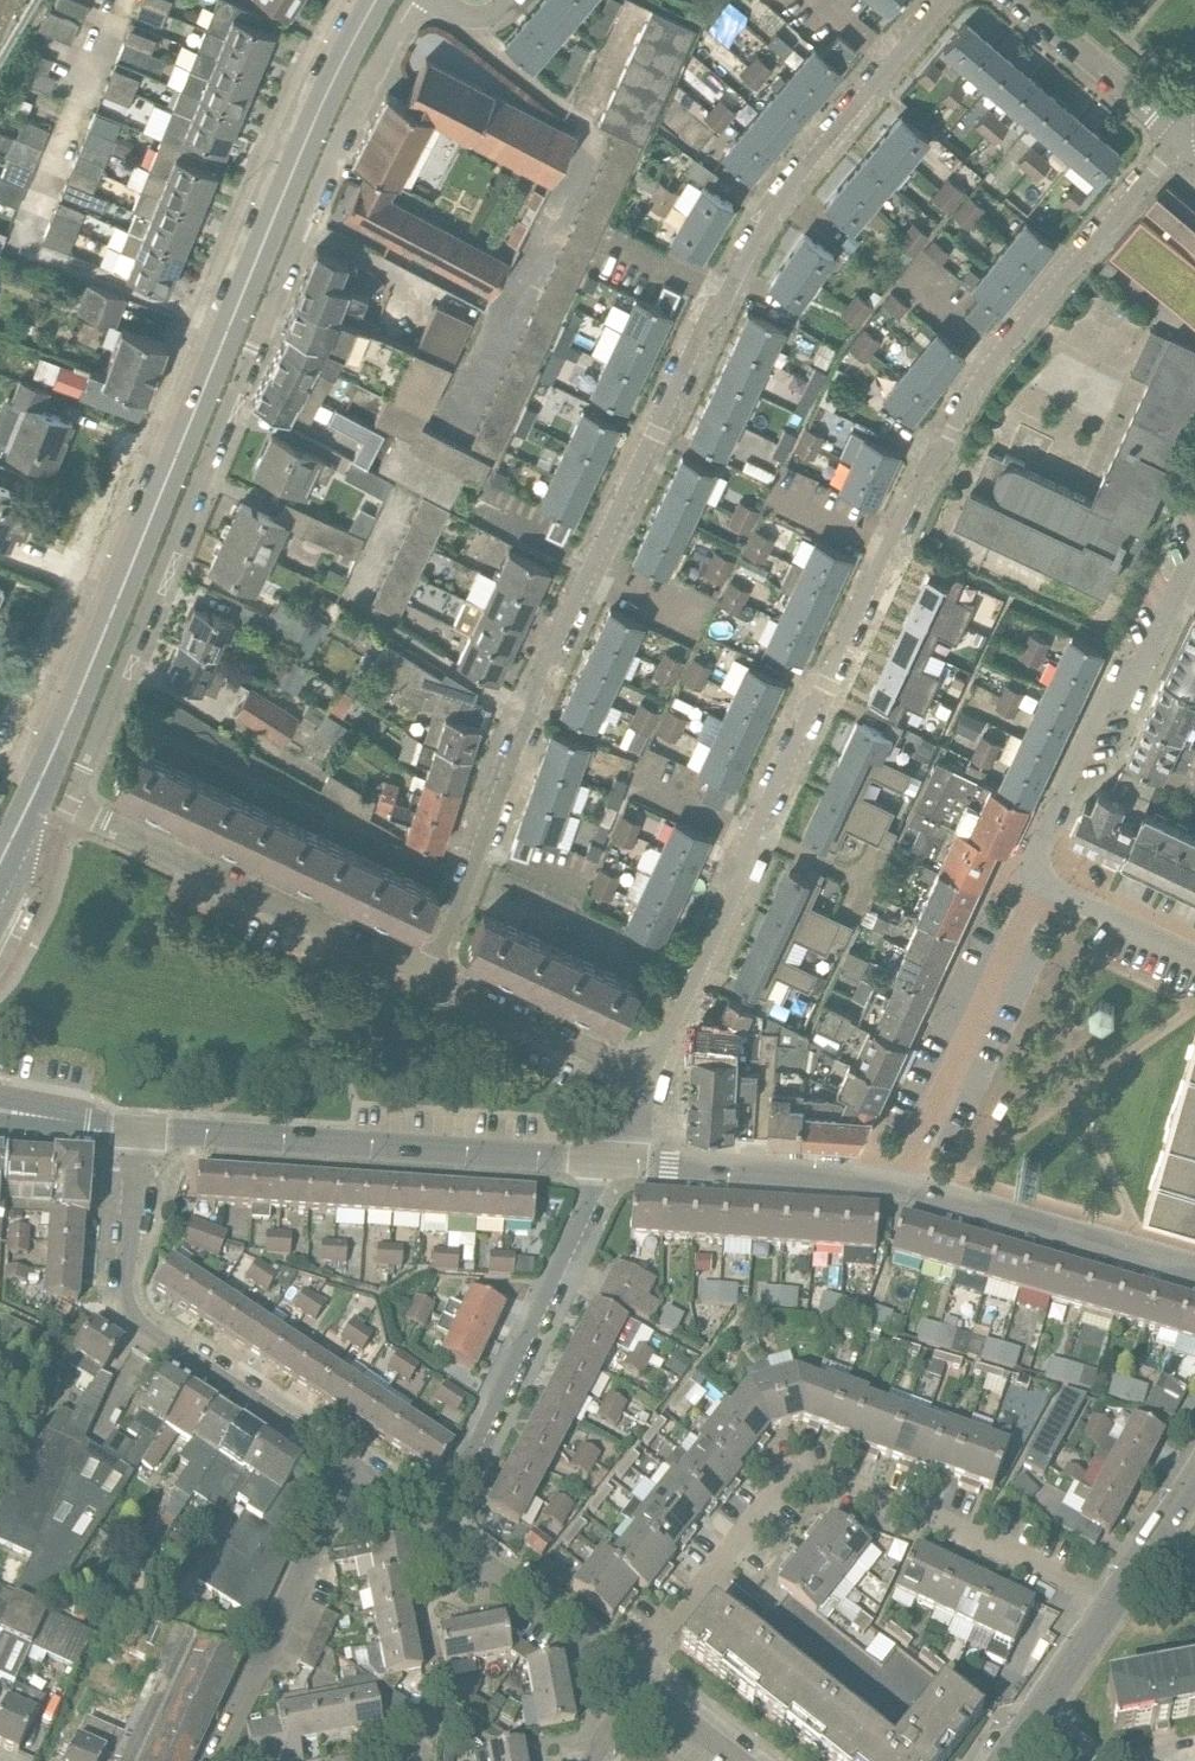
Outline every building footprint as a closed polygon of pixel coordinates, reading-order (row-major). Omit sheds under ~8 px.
[(84,20),(89,6),(74,0),(58,0),(55,8),(84,20)] [(166,13),(172,1),(170,0),(141,0),(140,2),(166,13)] [(264,53),(273,33),(257,27),(262,16),(230,0),(219,0),(213,9),(205,29),(264,53)] [(296,0),(266,0),(288,14),(296,0)] [(568,24),(587,3),(583,0),(545,0),(543,2),(568,24)] [(612,21),(622,3),(616,0),(607,0),(599,14),(612,21)] [(889,9),(897,0),(878,0),(889,9)] [(135,16),(161,27),(166,13),(140,2),(135,16)] [(524,24),(550,46),(568,24),(543,2),(524,24)] [(693,30),(651,10),(640,33),(684,53),(695,30),(693,30)] [(79,26),(50,13),(41,29),(39,31),(70,45),(79,26)] [(590,32),(603,39),(612,21),(599,14),(590,32)] [(943,48),(965,67),(986,42),(964,23),(943,48)] [(531,68),(550,46),(524,24),(506,45),(531,68)] [(124,42),(150,53),(155,40),(129,29),(124,42)] [(256,73),(264,53),(205,29),(197,48),(256,73)] [(684,53),(640,33),(630,55),(673,76),(684,53)] [(783,59),(791,49),(774,34),(766,44),(783,59)] [(166,59),(150,53),(124,42),(118,56),(145,66),(161,72),(166,59)] [(965,67),(987,86),(1008,61),(986,42),(965,67)] [(567,61),(580,67),(589,49),(577,43),(567,61)] [(821,91),(839,69),(813,47),(795,69),(821,91)] [(248,94),(256,73),(197,48),(189,68),(248,94)] [(619,78),(663,99),(673,76),(630,55),(619,78)] [(764,80),(773,71),(756,56),(747,65),(764,80)] [(367,168),(359,185),(343,215),(413,252),(493,294),(509,264),(429,222),(387,199),(430,118),(551,182),(575,137),(426,60),(402,101),(386,92),(351,159),(367,168)] [(558,79),(570,85),(580,67),(567,61),(558,79)] [(987,86),(1009,105),(1030,80),(1008,61),(987,86)] [(49,93),(56,77),(46,73),(21,62),(13,77),(49,93)] [(918,78),(928,87),(941,71),(931,63),(918,78)] [(756,90),(764,80),(747,65),(739,75),(756,90)] [(240,113),(248,94),(189,68),(181,89),(240,113)] [(107,82),(133,93),(139,79),(113,69),(107,82)] [(776,90),(802,113),(821,91),(795,69),(776,90)] [(652,121),(663,99),(619,78),(609,101),(652,121)] [(1009,105),(1031,123),(1052,99),(1030,80),(1009,105)] [(128,106),(133,93),(107,82),(102,95),(128,106)] [(941,99),(951,108),(966,90),(955,82),(941,99)] [(232,133),(240,113),(181,89),(173,108),(232,133)] [(758,112),(784,134),(802,113),(776,90),(758,112)] [(728,123),(736,113),(720,98),(711,108),(728,123)] [(1031,123),(1053,142),(1074,117),(1052,99),(1031,123)] [(652,121),(609,101),(598,124),(618,134),(641,145),(652,121)] [(160,140),(206,159),(210,148),(224,153),(232,133),(173,108),(160,140)] [(719,133),(728,123),(711,108),(702,118),(719,133)] [(974,127),(984,135),(999,119),(989,110),(974,127)] [(739,133),(766,156),(784,134),(758,112),(739,133)] [(883,139),(909,161),(928,138),(902,117),(883,139)] [(1053,142),(1075,161),(1096,136),(1074,117),(1053,142)] [(984,135),(994,144),(1008,127),(999,119),(984,135)] [(82,143),(108,154),(114,140),(88,130),(82,143)] [(11,136),(0,131),(0,148),(5,150),(11,136)] [(747,177),(766,156),(739,133),(721,155),(747,177)] [(612,147),(635,158),(641,145),(618,134),(612,147)] [(1096,136),(1075,161),(1097,180),(1118,155),(1096,136)] [(889,184),(909,161),(883,139),(864,162),(889,184)] [(148,169),(207,193),(215,173),(202,168),(206,159),(160,140),(148,169)] [(77,155),(103,166),(108,154),(82,143),(77,155)] [(1017,163),(1026,171),(1041,155),(1031,146),(1017,163)] [(606,160),(629,171),(635,158),(612,147),(606,160)] [(74,162),(101,173),(103,166),(77,155),(74,162)] [(1026,171),(1036,181),(1051,163),(1041,155),(1026,171)] [(710,187),(717,175),(693,157),(685,172),(710,187)] [(23,187),(24,187),(32,168),(7,158),(0,176),(0,177),(23,187)] [(599,173),(623,184),(629,171),(606,160),(599,173)] [(101,173),(74,162),(72,169),(98,180),(101,173)] [(845,185),(870,206),(889,184),(864,162),(845,185)] [(66,182),(92,193),(98,180),(72,169),(66,182)] [(199,213),(207,193),(148,169),(141,188),(199,213)] [(672,205),(678,194),(638,170),(632,181),(648,191),(672,205)] [(593,186),(617,197),(623,184),(599,173),(593,186)] [(16,207),(23,187),(0,177),(0,200),(16,207)] [(956,203),(964,192),(946,178),(939,189),(956,203)] [(103,210),(108,199),(92,193),(66,182),(61,195),(87,206),(88,204),(103,210)] [(1160,193),(1158,192),(1147,205),(1149,206),(1111,251),(1194,323),(1194,208),(1168,184),(1160,193)] [(851,229),(870,206),(845,185),(826,207),(851,229)] [(587,199),(611,210),(617,197),(593,186),(587,199)] [(1063,200),(1072,209),(1085,194),(1075,186),(1063,200)] [(686,213),(715,231),(731,204),(702,187),(686,213)] [(191,233),(199,213),(141,188),(132,209),(137,211),(191,233)] [(526,205),(527,205),(536,210),(544,195),(534,189),(526,205)] [(948,213),(956,203),(939,189),(931,200),(948,213)] [(665,216),(672,205),(648,191),(641,202),(665,216)] [(977,220),(985,209),(967,195),(959,206),(977,220)] [(581,212),(604,223),(611,210),(587,199),(581,212)] [(968,230),(977,220),(959,206),(951,216),(968,230)] [(50,220),(77,231),(81,218),(55,208),(50,220)] [(191,233),(137,211),(128,231),(183,253),(191,233)] [(575,225),(598,236),(604,223),(581,212),(575,225)] [(715,231),(686,213),(669,240),(699,258),(715,231)] [(41,242),(68,253),(77,231),(50,220),(41,242)] [(519,221),(517,220),(506,241),(517,247),(528,226),(519,221)] [(1007,244),(1033,265),(1051,243),(1025,222),(1007,244)] [(921,247),(929,237),(911,223),(903,233),(921,247)] [(592,249),(598,236),(575,225),(569,238),(592,249)] [(133,256),(174,273),(183,253),(128,231),(121,249),(133,255),(133,256)] [(913,257),(921,247),(903,233),(895,243),(913,257)] [(787,262),(815,281),(833,255),(804,236),(787,262)] [(563,251),(586,262),(592,249),(569,238),(563,251)] [(942,263),(949,253),(933,240),(925,250),(942,263)] [(1015,287),(1033,265),(1007,244),(989,266),(1015,287)] [(293,301),(356,324),(369,328),(372,321),(357,316),(339,308),(342,301),(360,308),(362,305),(366,294),(348,286),(358,264),(315,247),(293,301)] [(556,264),(580,275),(586,262),(563,251),(556,264)] [(174,273),(133,256),(125,276),(166,293),(174,273)] [(815,281),(787,262),(769,287),(797,307),(815,281)] [(550,277),(574,288),(580,275),(556,264),(550,277)] [(997,309),(1015,287),(989,266),(981,276),(967,267),(958,278),(971,288),(997,309)] [(580,289),(591,294),(597,281),(586,276),(580,289)] [(544,290),(568,301),(574,288),(550,277),(544,290)] [(76,311),(116,325),(125,298),(86,283),(76,311)] [(538,303),(562,314),(568,301),(544,290),(538,303)] [(865,318),(873,307),(855,293),(847,303),(865,318)] [(899,319),(908,307),(891,293),(881,304),(899,319)] [(621,331),(654,347),(667,315),(635,300),(621,331)] [(281,344),(318,364),(334,372),(346,349),(356,324),(293,301),(283,327),(287,329),(281,344)] [(417,349),(451,365),(472,318),(437,303),(417,349)] [(532,316),(556,327),(562,314),(538,303),(532,316)] [(856,328),(865,318),(847,303),(839,314),(856,328)] [(734,346),(768,361),(782,330),(783,330),(783,329),(747,312),(740,328),(742,329),(734,346)] [(526,329),(549,340),(556,327),(532,316),(526,329)] [(608,354),(620,326),(607,321),(595,349),(608,354)] [(100,380),(146,396),(166,342),(120,326),(103,372),(100,380)] [(575,331),(564,326),(558,340),(568,345),(575,331)] [(872,352),(880,342),(863,328),(855,338),(872,352)] [(520,342),(543,353),(549,340),(526,329),(520,342)] [(1170,467),(1171,465),(1167,463),(1194,405),(1194,349),(1170,338),(1152,329),(1131,373),(1150,381),(1093,501),(1023,468),(1025,463),(1006,454),(1003,459),(988,452),(972,486),(957,519),(1106,589),(1123,553),(1120,552),(1127,537),(1136,541),(1170,467)] [(606,362),(639,378),(654,347),(621,331),(606,362)] [(917,354),(943,376),(962,353),(935,332),(917,354)] [(872,352),(855,338),(846,349),(864,363),(872,352)] [(568,345),(558,340),(552,351),(563,356),(568,345)] [(513,355),(537,366),(543,353),(520,342),(513,355)] [(266,373),(320,400),(328,385),(311,376),(318,364),(281,344),(266,373)] [(768,361),(734,346),(720,377),(753,392),(768,361)] [(412,347),(390,396),(426,414),(451,365),(417,349),(412,347)] [(140,415),(146,396),(100,380),(103,372),(89,368),(87,372),(70,368),(73,361),(47,352),(45,359),(39,378),(52,383),(53,382),(140,415)] [(899,376),(926,397),(943,376),(917,354),(899,376)] [(507,368),(531,380),(537,366),(513,355),(507,368)] [(639,378),(606,362),(592,392),(591,392),(591,393),(593,395),(625,410),(626,408),(625,408),(639,378)] [(501,381),(525,393),(531,380),(507,368),(501,381)] [(815,368),(808,381),(819,386),(825,373),(815,368)] [(311,416),(320,400),(266,373),(252,401),(288,420),(295,407),(311,416)] [(926,397),(899,376),(882,398),(908,419),(926,397)] [(351,377),(344,392),(352,396),(360,381),(351,377)] [(705,408),(738,424),(753,392),(720,377),(705,408)] [(21,404),(3,446),(52,468),(71,424),(41,411),(48,391),(18,378),(10,400),(21,404)] [(519,406),(525,393),(501,381),(495,394),(519,406)] [(819,386),(808,381),(802,393),(813,399),(819,386)] [(489,407),(513,419),(519,406),(495,394),(489,407)] [(421,425),(426,414),(390,396),(388,395),(376,420),(399,433),(382,469),(449,505),(464,476),(479,483),(490,461),(421,425)] [(483,420),(507,432),(513,419),(489,407),(483,420)] [(537,412),(526,407),(520,419),(531,424),(537,412)] [(362,440),(352,460),(367,468),(385,434),(336,408),(328,422),(362,440)] [(738,424),(705,408),(690,439),(689,440),(724,456),(724,455),(738,424)] [(568,442),(601,458),(616,427),(617,427),(617,426),(583,410),(582,411),(583,411),(568,442)] [(531,424),(520,419),(514,432),(525,437),(531,424)] [(476,433),(501,445),(507,432),(483,420),(476,433)] [(799,439),(818,449),(824,438),(804,428),(799,439)] [(784,430),(778,443),(789,448),(795,435),(784,430)] [(494,458),(501,445),(476,433),(470,447),(494,458)] [(255,471),(308,496),(316,478),(325,483),(333,465),(271,437),(255,471)] [(850,463),(883,479),(896,453),(863,437),(850,463)] [(818,449),(799,439),(793,451),(813,461),(818,449)] [(553,474),(587,489),(601,458),(568,442),(553,474)] [(789,448),(778,443),(772,455),(783,461),(789,448)] [(670,483),(701,497),(713,472),(682,457),(670,483)] [(367,468),(352,460),(343,477),(383,499),(392,482),(367,468)] [(838,489),(871,505),(883,479),(850,463),(838,489)] [(490,483),(501,488),(507,475),(496,470),(490,483)] [(587,489),(553,474),(539,504),(538,506),(556,514),(546,535),(562,542),(587,489)] [(9,549),(14,535),(17,527),(26,531),(36,507),(7,495),(12,482),(0,477),(0,546),(9,549)] [(658,508),(689,523),(701,497),(670,483),(658,508)] [(415,511),(442,524),(448,511),(422,496),(415,511)] [(223,538),(271,559),(286,528),(355,558),(364,537),(311,514),(285,501),(276,521),(239,503),(223,538)] [(732,513),(752,523),(758,511),(738,501),(732,513)] [(646,534),(677,549),(689,523),(658,508),(646,534)] [(408,525),(435,538),(442,524),(415,511),(408,525)] [(747,534),(752,523),(732,513),(727,524),(747,534)] [(402,539),(429,552),(435,538),(408,525),(402,539)] [(749,542),(769,552),(774,540),(770,538),(773,531),(763,526),(760,533),(754,531),(749,542)] [(634,559),(665,574),(677,549),(646,534),(634,559)] [(793,563),(834,583),(847,557),(814,541),(805,537),(793,563)] [(271,559),(223,538),(209,568),(256,590),(271,559)] [(395,552),(423,565),(429,552),(402,539),(395,552)] [(769,552),(749,542),(743,554),(766,565),(771,553),(769,552)] [(493,578),(535,598),(548,569),(507,550),(493,578)] [(708,563),(728,572),(733,561),(713,551),(708,563)] [(389,566),(416,579),(423,565),(395,552),(389,566)] [(722,585),(728,572),(708,563),(702,560),(696,572),(722,585)] [(778,588),(789,593),(822,609),(834,583),(793,563),(790,562),(778,588)] [(383,579),(410,592),(416,579),(389,566),(383,579)] [(972,629),(981,611),(963,602),(971,584),(941,570),(936,581),(933,579),(921,605),(972,629)] [(481,605),(522,625),(535,598),(493,578),(481,605)] [(376,592),(404,605),(410,592),(383,579),(376,592)] [(723,594),(743,603),(749,592),(729,582),(723,594)] [(398,618),(404,605),(376,592),(370,605),(398,618)] [(777,619),(810,635),(822,609),(789,593),(777,619)] [(727,635),(732,638),(748,606),(743,603),(723,594),(707,627),(726,637),(727,635)] [(312,616),(277,598),(268,616),(303,633),(312,616)] [(268,616),(243,604),(236,622),(237,623),(236,624),(259,633),(294,651),(303,633),(268,616)] [(468,633),(510,653),(522,625),(481,605),(468,633)] [(938,655),(946,638),(964,647),(972,629),(921,605),(904,640),(938,655)] [(180,639),(220,657),(236,624),(237,623),(236,622),(212,613),(211,614),(193,607),(180,639)] [(598,636),(629,651),(641,625),(610,611),(598,636)] [(1189,628),(1166,678),(1194,691),(1194,614),(1189,628)] [(810,635),(777,619),(764,645),(798,661),(810,635)] [(510,653),(468,633),(455,661),(497,681),(510,653)] [(1024,645),(1045,655),(1050,643),(1029,633),(1024,645)] [(586,662),(617,676),(629,651),(598,636),(586,662)] [(1059,662),(1090,677),(1102,652),(1070,637),(1059,662)] [(220,657),(180,639),(165,675),(201,690),(202,689),(216,696),(230,661),(220,657)] [(939,699),(948,681),(930,672),(938,655),(904,640),(888,675),(939,699)] [(423,743),(469,757),(484,707),(442,694),(446,682),(385,643),(369,667),(398,686),(391,698),(432,712),(423,743)] [(1019,657),(1039,667),(1045,655),(1024,645),(1019,657)] [(658,664),(678,674),(684,662),(664,652),(658,664)] [(286,655),(277,680),(301,688),(310,664),(286,655)] [(686,669),(706,679),(711,668),(691,658),(686,669)] [(574,687),(605,702),(617,676),(586,662),(574,687)] [(1046,689),(1078,703),(1090,677),(1059,662),(1046,689)] [(672,685),(678,674),(658,664),(652,676),(672,685)] [(734,691),(767,707),(779,681),(747,665),(734,691)] [(700,691),(706,679),(686,669),(680,681),(700,691)] [(874,712),(890,720),(904,726),(913,708),(931,717),(939,699),(888,675),(875,701),(878,702),(874,712)] [(1166,678),(1146,720),(1194,742),(1194,691),(1166,678)] [(1001,696),(1021,705),(1025,694),(1006,685),(1001,696)] [(605,702),(574,687),(562,713),(593,728),(605,702)] [(297,721),(296,720),(298,718),(252,689),(235,715),(281,745),(282,743),(297,721)] [(1035,713),(1066,728),(1078,703),(1046,689),(1035,713)] [(329,711),(342,719),(355,699),(342,691),(329,711)] [(722,718),(755,734),(767,707),(734,691),(722,718)] [(995,708),(1015,718),(1021,705),(1001,696),(995,708)] [(610,728),(620,705),(609,700),(599,724),(610,728)] [(633,714),(654,724),(659,713),(639,703),(633,714)] [(966,709),(952,738),(971,748),(985,718),(966,709)] [(661,721),(680,730),(686,719),(666,710),(661,721)] [(1023,739),(1055,753),(1066,728),(1035,713),(1023,739)] [(640,753),(648,736),(654,724),(633,714),(627,726),(629,727),(620,746),(640,753)] [(710,744),(742,760),(755,734),(722,718),(710,744)] [(857,723),(839,760),(843,762),(873,776),(904,791),(913,774),(881,759),(890,739),(897,742),(904,726),(890,720),(884,733),(864,723),(863,726),(857,723)] [(1146,720),(1127,759),(1163,776),(1194,791),(1194,742),(1146,720)] [(655,732),(675,742),(680,730),(661,721),(655,732)] [(540,766),(575,778),(587,746),(587,744),(552,732),(551,733),(552,733),(540,766)] [(976,747),(997,757),(1002,746),(982,736),(976,747)] [(913,755),(927,762),(936,743),(922,737),(913,755)] [(1011,764),(1043,778),(1055,753),(1023,739),(1011,764)] [(424,777),(459,789),(469,757),(423,743),(417,765),(426,768),(424,777)] [(698,769),(709,775),(699,796),(720,805),(730,785),(742,760),(710,744),(698,769)] [(991,769),(997,757),(976,747),(971,759),(991,769)] [(158,807),(189,822),(207,784),(130,748),(112,786),(145,802),(144,804),(157,810),(158,807)] [(1010,849),(1030,805),(1000,789),(992,786),(937,761),(917,805),(1010,849)] [(843,762),(825,798),(887,827),(895,811),(863,796),(873,776),(843,762)] [(1000,789),(1030,805),(1043,778),(1011,764),(1000,789)] [(575,778),(540,766),(529,798),(564,811),(575,778)] [(1139,827),(1146,811),(1158,783),(1123,767),(1111,795),(1126,802),(1119,817),(1139,827)] [(368,820),(375,800),(329,774),(320,790),(343,804),(342,805),(368,820)] [(407,804),(450,817),(459,789),(424,777),(419,791),(412,789),(407,804)] [(615,777),(611,791),(622,795),(626,781),(615,777)] [(379,795),(394,800),(398,784),(384,780),(379,795)] [(234,843),(266,858),(283,820),(207,784),(189,822),(221,837),(220,839),(233,845),(234,843)] [(1123,859),(1139,827),(1119,817),(1126,802),(1111,795),(1100,790),(1093,805),(1087,802),(1071,834),(1123,859)] [(617,808),(622,795),(611,791),(606,804),(617,808)] [(450,817),(407,804),(394,800),(379,795),(375,810),(389,814),(388,816),(408,822),(404,835),(440,847),(450,817)] [(564,811),(529,798),(509,855),(526,861),(534,838),(553,844),(553,843),(564,811)] [(869,839),(880,844),(887,827),(825,798),(808,835),(814,837),(813,840),(823,844),(819,853),(832,859),(836,851),(837,851),(848,829),(869,839)] [(1007,854),(1010,849),(917,805),(909,822),(921,828),(910,851),(981,884),(997,849),(1007,854)] [(1123,859),(1145,869),(1167,821),(1146,811),(1139,827),(1123,859)] [(616,828),(636,836),(641,824),(620,816),(616,828)] [(310,879),(342,894),(360,856),(283,820),(266,858),(298,873),(297,875),(309,881),(310,879)] [(661,848),(694,864),(706,837),(673,821),(661,848)] [(1145,869),(1166,879),(1189,831),(1167,821),(1145,869)] [(890,849),(898,832),(887,827),(880,844),(890,849)] [(611,840),(631,848),(636,836),(616,828),(611,840)] [(1187,889),(1194,873),(1194,834),(1189,831),(1166,879),(1187,889)] [(590,843),(586,856),(597,860),(602,847),(590,843)] [(649,873),(682,889),(694,864),(661,848),(649,873)] [(913,910),(959,932),(981,884),(910,851),(909,853),(907,852),(898,871),(913,878),(925,884),(913,910)] [(373,911),(380,914),(385,917),(386,915),(419,930),(437,892),(360,856),(342,894),(374,909),(373,911)] [(594,880),(614,889),(619,877),(599,868),(594,880)] [(773,908),(835,937),(843,921),(811,906),(822,884),(821,883),(825,874),(812,868),(807,877),(798,872),(797,874),(791,872),(773,908)] [(637,900),(669,916),(682,889),(649,873),(637,900)] [(589,892),(609,901),(614,889),(594,880),(589,892)] [(669,916),(637,900),(625,926),(657,942),(669,916)] [(945,961),(959,932),(913,910),(906,906),(900,920),(890,916),(889,919),(868,911),(863,923),(883,932),(945,961)] [(756,944),(786,959),(796,938),(828,953),(835,937),(773,908),(756,944)] [(510,974),(542,989),(559,951),(483,914),(465,952),(498,968),(497,969),(509,975),(510,974)] [(854,926),(843,921),(835,937),(846,942),(854,926)] [(895,972),(899,974),(932,990),(945,961),(883,932),(876,945),(887,950),(880,965),(895,971),(895,972)] [(797,985),(810,991),(818,974),(786,959),(756,944),(738,982),(744,985),(743,987),(760,995),(754,1008),(766,1015),(768,1014),(775,999),(769,996),(778,976),(797,985)] [(919,1017),(932,990),(899,974),(890,991),(875,984),(875,983),(870,981),(877,963),(849,950),(840,969),(861,979),(856,988),(919,1017)] [(573,1005),(579,1008),(586,1011),(586,1010),(619,1025),(636,987),(559,951),(542,989),(574,1004),(573,1005)] [(908,1043),(919,1017),(856,988),(852,997),(866,1004),(858,1019),(908,1043)] [(695,1051),(763,1056),(766,1015),(754,1008),(731,997),(719,1022),(698,1022),(695,1051)] [(1091,1023),(1104,1029),(1116,1021),(1115,1007),(1102,1001),(1090,1009),(1091,1023)] [(892,1077),(908,1043),(858,1019),(823,1002),(818,1030),(813,1041),(836,1051),(892,1077)] [(805,1139),(808,1092),(811,1039),(810,1034),(779,1020),(768,1014),(766,1015),(763,1056),(760,1093),(757,1135),(805,1139)] [(1149,1204),(1194,1217),(1194,1046),(1149,1204)] [(695,1051),(692,1088),(688,1130),(757,1135),(760,1093),(763,1056),(695,1051)] [(850,1091),(880,1104),(892,1077),(836,1051),(824,1078),(850,1091)] [(808,1092),(805,1139),(861,1144),(880,1104),(850,1091),(846,1098),(837,1094),(808,1092)] [(51,1206),(52,1195),(55,1156),(8,1153),(4,1212),(20,1213),(20,1204),(51,1206)] [(88,1218),(89,1198),(92,1164),(87,1158),(55,1156),(52,1195),(51,1206),(50,1216),(83,1218),(88,1218)] [(1037,1162),(1030,1159),(1026,1157),(1017,1174),(1035,1182),(1043,1165),(1037,1162)] [(196,1203),(224,1205),(226,1172),(199,1170),(196,1203)] [(224,1205),(252,1207),(254,1174),(226,1172),(224,1205)] [(270,1210),(280,1210),(283,1176),(254,1174),(252,1207),(251,1220),(269,1222),(270,1210)] [(280,1210),(308,1212),(311,1178),(283,1176),(280,1210)] [(308,1212),(336,1214),(339,1180),(311,1178),(308,1212)] [(336,1214),(365,1216),(367,1182),(339,1180),(336,1214)] [(394,1184),(367,1182),(365,1216),(392,1218),(394,1184)] [(392,1218),(420,1220),(423,1186),(394,1184),(392,1218)] [(420,1220),(449,1222),(451,1188),(423,1186),(420,1220)] [(449,1222),(477,1224),(479,1190),(451,1188),(449,1222)] [(477,1224),(504,1226),(506,1192),(479,1190),(477,1224)] [(506,1192),(504,1226),(534,1228),(536,1194),(506,1192)] [(661,1248),(661,1245),(664,1197),(633,1194),(630,1239),(651,1240),(651,1247),(661,1248)] [(670,1241),(691,1243),(694,1199),(664,1197),(661,1245),(669,1246),(670,1241)] [(691,1243),(722,1245),(725,1201),(694,1199),(691,1243)] [(722,1245),(752,1247),(755,1203),(725,1201),(722,1245)] [(752,1247),(783,1249),(786,1205),(755,1203),(752,1247)] [(783,1249),(813,1251),(816,1207),(786,1205),(783,1249)] [(813,1251),(844,1253),(847,1209),(816,1207),(813,1251)] [(847,1209),(844,1253),(874,1255),(877,1211),(847,1209)] [(48,1244),(81,1246),(83,1218),(50,1216),(48,1244)] [(891,1255),(924,1265),(934,1228),(902,1219),(891,1255)] [(186,1232),(204,1239),(209,1227),(190,1220),(186,1232)] [(228,1234),(209,1227),(204,1239),(223,1246),(228,1234)] [(7,1241),(30,1242),(31,1229),(8,1228),(7,1241)] [(924,1265),(955,1274),(965,1237),(934,1228),(924,1265)] [(204,1239),(186,1232),(181,1245),(200,1251),(204,1239)] [(264,1255),(277,1256),(278,1233),(266,1233),(264,1255)] [(277,1256),(290,1257),(291,1234),(278,1233),(277,1256)] [(955,1274),(986,1283),(997,1246),(965,1237),(955,1274)] [(200,1251),(219,1258),(223,1246),(204,1239),(200,1251)] [(7,1241),(6,1254),(30,1255),(30,1242),(7,1241)] [(320,1264),(332,1264),(333,1242),(321,1241),(320,1264)] [(332,1264),(346,1265),(347,1243),(333,1242),(332,1264)] [(46,1271),(79,1273),(81,1246),(48,1244),(46,1271)] [(375,1267),(389,1268),(390,1246),(377,1245),(375,1267)] [(389,1268),(402,1269),(403,1247),(390,1246),(389,1268)] [(986,1283),(1019,1292),(1029,1255),(997,1246),(986,1283)] [(432,1271),(445,1272),(446,1250),(433,1249),(432,1271)] [(445,1272),(457,1273),(459,1251),(446,1250),(445,1272)] [(488,1274),(501,1275),(502,1254),(489,1253),(488,1274)] [(501,1275),(513,1276),(515,1255),(502,1254),(501,1275)] [(1019,1292),(1050,1301),(1061,1264),(1029,1255),(1019,1292)] [(153,1288),(179,1306),(198,1278),(171,1260),(153,1288)] [(245,1279),(256,1286),(267,1268),(257,1261),(245,1279)] [(661,1305),(648,1299),(656,1282),(617,1264),(601,1299),(652,1323),(661,1305)] [(1050,1301),(1082,1310),(1093,1273),(1061,1264),(1050,1301)] [(5,1281),(27,1283),(28,1270),(6,1268),(5,1281)] [(256,1286),(266,1293),(278,1275),(267,1268),(256,1286)] [(79,1273),(46,1271),(43,1300),(77,1302),(79,1273)] [(1082,1310),(1115,1320),(1125,1283),(1093,1273),(1082,1310)] [(179,1306),(201,1320),(219,1292),(198,1278),(179,1306)] [(1115,1320),(1146,1329),(1156,1292),(1125,1283),(1115,1320)] [(701,1305),(718,1306),(719,1285),(702,1284),(701,1305)] [(718,1306),(736,1307),(737,1286),(719,1285),(718,1306)] [(761,1309),(779,1310),(780,1289),(762,1288),(761,1309)] [(779,1310),(796,1311),(797,1290),(780,1289),(779,1310)] [(293,1308),(304,1315),(316,1297),(305,1290),(293,1308)] [(201,1320),(224,1335),(242,1308),(219,1292),(201,1320)] [(442,1318),(489,1340),(504,1308),(470,1292),(462,1309),(449,1303),(442,1318)] [(1146,1329),(1178,1338),(1188,1301),(1156,1292),(1146,1329)] [(818,1314),(835,1318),(840,1299),(824,1294),(818,1314)] [(420,1313),(425,1301),(415,1296),(410,1308),(420,1313)] [(304,1315),(314,1322),(326,1304),(316,1297),(304,1315)] [(835,1318),(851,1323),(857,1303),(840,1299),(835,1318)] [(435,1306),(425,1301),(420,1313),(434,1319),(436,1315),(432,1313),(435,1306)] [(1178,1338),(1194,1343),(1194,1303),(1188,1301),(1178,1338)] [(582,1330),(614,1347),(628,1321),(595,1304),(582,1330)] [(224,1335),(248,1350),(266,1323),(242,1308),(224,1335)] [(414,1325),(420,1313),(410,1308),(404,1320),(414,1325)] [(658,1326),(674,1334),(683,1315),(666,1308),(658,1326)] [(869,1328),(886,1333),(892,1313),(874,1308),(869,1328)] [(420,1313),(414,1325),(424,1330),(425,1328),(429,1330),(434,1319),(420,1313)] [(95,1384),(100,1377),(122,1344),(78,1314),(46,1361),(63,1372),(67,1367),(83,1377),(95,1384)] [(732,1328),(738,1333),(747,1322),(743,1314),(732,1328)] [(747,1322),(762,1323),(762,1315),(743,1314),(747,1322)] [(489,1340),(442,1318),(436,1332),(449,1338),(440,1356),(473,1372),(489,1340)] [(2,1336),(45,1356),(52,1339),(9,1319),(2,1336)] [(340,1339),(350,1346),(363,1328),(352,1321),(340,1339)] [(917,1342),(934,1347),(939,1327),(922,1322),(917,1342)] [(248,1350),(271,1366),(289,1339),(266,1323),(248,1350)] [(934,1347),(950,1352),(956,1332),(939,1327),(934,1347)] [(350,1346),(361,1353),(373,1335),(363,1328),(350,1346)] [(844,1336),(862,1341),(864,1334),(846,1328),(844,1336)] [(568,1355),(601,1372),(614,1347),(582,1330),(568,1355)] [(862,1341),(877,1345),(879,1338),(864,1334),(862,1341)] [(271,1366),(294,1381),(312,1354),(289,1339),(271,1366)] [(890,1349),(904,1353),(906,1346),(892,1341),(890,1349)] [(980,1360),(997,1365),(1003,1346),(986,1341),(980,1360)] [(628,1355),(648,1366),(654,1354),(634,1343),(628,1355)] [(904,1353),(918,1357),(920,1350),(906,1346),(904,1353)] [(997,1365),(1014,1370),(1020,1351),(1003,1346),(997,1365)] [(387,1370),(397,1377),(409,1359),(398,1352),(387,1370)] [(770,1358),(774,1375),(797,1369),(793,1352),(770,1358)] [(294,1381),(318,1397),(336,1370),(312,1354),(294,1381)] [(932,1361),(946,1365),(948,1358),(934,1354),(932,1361)] [(555,1381),(587,1398),(601,1372),(568,1355),(555,1381)] [(659,1371),(648,1366),(628,1355),(622,1366),(641,1377),(644,1372),(655,1378),(659,1371)] [(946,1365),(960,1369),(962,1362),(948,1358),(946,1365)] [(397,1377),(408,1384),(420,1366),(409,1359),(397,1377)] [(1044,1379),(1061,1384),(1067,1364),(1050,1359),(1044,1379)] [(1061,1384),(1078,1389),(1083,1369),(1067,1364),(1061,1384)] [(973,1373),(987,1377),(989,1370),(975,1366),(973,1373)] [(318,1397),(342,1412),(360,1385),(336,1370),(318,1397)] [(785,1426),(802,1421),(818,1379),(795,1370),(772,1377),(785,1426)] [(987,1377),(1001,1382),(1003,1374),(989,1370),(987,1377)] [(152,1449),(165,1429),(191,1389),(166,1373),(140,1413),(127,1432),(137,1439),(152,1449)] [(1159,1412),(1172,1419),(1187,1390),(1165,1378),(1162,1376),(1156,1388),(1155,1387),(1144,1408),(1159,1412)] [(100,1377),(95,1384),(83,1377),(77,1388),(86,1394),(74,1417),(61,1410),(47,1432),(37,1429),(0,1509),(0,1544),(32,1558),(84,1442),(112,1382),(100,1377)] [(768,1430),(785,1426),(772,1377),(747,1384),(732,1402),(767,1431),(768,1430)] [(820,1428),(830,1432),(847,1385),(826,1377),(824,1382),(818,1379),(802,1421),(808,1424),(806,1431),(817,1435),(820,1428)] [(1014,1385),(1028,1389),(1030,1381),(1016,1377),(1014,1385)] [(1108,1397),(1125,1402),(1131,1383),(1114,1378),(1108,1397)] [(541,1406),(574,1423),(587,1398),(555,1381),(541,1406)] [(677,1397),(683,1402),(695,1387),(689,1382),(677,1397)] [(434,1400),(445,1407),(456,1391),(445,1383),(434,1400)] [(1125,1402),(1142,1407),(1148,1388),(1131,1383),(1125,1402)] [(342,1412),(365,1428),(383,1401),(360,1385),(342,1412)] [(848,1447),(849,1444),(867,1392),(847,1385),(830,1432),(839,1435),(836,1442),(848,1447)] [(177,1437),(189,1445),(206,1421),(216,1406),(191,1389),(165,1429),(152,1449),(141,1465),(153,1473),(177,1437)] [(445,1407),(456,1414),(467,1398),(456,1391),(445,1407)] [(1022,1465),(1043,1476),(1086,1398),(1063,1391),(1022,1465)] [(855,1454),(867,1458),(886,1404),(867,1397),(869,1393),(867,1392),(849,1444),(857,1447),(855,1454)] [(629,1419),(635,1409),(607,1394),(602,1404),(622,1415),(629,1419)] [(668,1409),(674,1414),(683,1402),(677,1397),(668,1409)] [(365,1428),(388,1443),(406,1416),(383,1401),(365,1428)] [(763,1436),(767,1431),(732,1402),(730,1405),(727,1402),(715,1418),(753,1448),(756,1446),(762,1450),(769,1441),(763,1436)] [(595,1417),(615,1427),(622,1415),(602,1404),(595,1417)] [(878,1455),(890,1459),(907,1412),(886,1404),(867,1458),(876,1462),(878,1455)] [(196,1491),(198,1493),(243,1424),(216,1406),(206,1421),(189,1445),(178,1461),(188,1468),(173,1490),(189,1501),(196,1491)] [(528,1432),(560,1449),(574,1423),(541,1406),(528,1432)] [(896,1469),(906,1473),(926,1419),(907,1412),(890,1459),(898,1462),(896,1469)] [(1086,1426),(1107,1438),(1113,1426),(1093,1415),(1086,1426)] [(388,1443),(412,1459),(430,1431),(406,1416),(388,1443)] [(701,1435),(745,1471),(749,1466),(743,1462),(753,1448),(715,1418),(701,1435)] [(1119,1443),(1149,1459),(1162,1434),(1132,1418),(1119,1443)] [(651,1430),(657,1435),(666,1424),(659,1419),(651,1430)] [(919,1469),(927,1472),(945,1426),(926,1419),(906,1473),(917,1477),(919,1469)] [(941,1472),(951,1476),(968,1430),(946,1422),(945,1426),(927,1472),(927,1475),(938,1479),(941,1472)] [(231,1496),(243,1477),(267,1440),(243,1424),(198,1493),(212,1502),(220,1489),(231,1496)] [(1101,1450),(1107,1438),(1086,1426),(1080,1438),(1101,1450)] [(642,1442),(648,1447),(657,1435),(651,1430),(642,1442)] [(957,1486),(968,1490),(988,1437),(968,1430),(951,1476),(960,1479),(957,1486)] [(430,1431),(412,1459),(435,1474),(453,1447),(430,1431)] [(514,1457),(547,1474),(560,1449),(528,1432),(514,1457)] [(152,1449),(137,1439),(133,1447),(113,1434),(101,1453),(84,1442),(32,1558),(14,1598),(44,1612),(141,1465),(152,1449)] [(741,1476),(745,1471),(701,1435),(695,1442),(699,1445),(690,1456),(735,1492),(740,1486),(734,1481),(739,1474),(741,1476)] [(988,1437),(968,1490),(978,1494),(981,1487),(991,1491),(1008,1444),(988,1437)] [(267,1514),(275,1504),(279,1496),(302,1462),(267,1440),(243,1477),(231,1496),(217,1517),(226,1522),(234,1510),(231,1508),(235,1502),(240,1505),(248,1511),(252,1505),(267,1514)] [(1105,1468),(1135,1485),(1149,1459),(1119,1443),(1105,1468)] [(575,1456),(594,1466),(600,1455),(581,1445),(575,1456)] [(624,1465),(630,1470),(639,1458),(633,1453),(624,1465)] [(588,1477),(594,1466),(575,1456),(569,1467),(588,1477)] [(726,1504),(735,1492),(690,1456),(678,1472),(674,1469),(673,1471),(715,1505),(720,1499),(726,1504)] [(501,1482),(534,1500),(547,1474),(514,1457),(501,1482)] [(1079,1486),(1081,1487),(1086,1475),(1067,1464),(1060,1477),(1079,1486)] [(615,1476),(621,1481),(630,1470),(624,1465),(615,1476)] [(1092,1492),(1122,1510),(1135,1485),(1105,1468),(1092,1492)] [(714,1506),(715,1505),(673,1471),(659,1488),(698,1519),(703,1513),(709,1518),(717,1508),(714,1506)] [(534,1500),(501,1482),(488,1508),(520,1525),(534,1500)] [(1081,1487),(1079,1486),(1072,1499),(1085,1506),(1079,1518),(1061,1508),(1052,1525),(1094,1547),(1102,1532),(1108,1535),(1122,1510),(1092,1492),(1081,1487)] [(597,1498),(603,1503),(612,1492),(606,1487),(597,1498)] [(690,1530),(698,1519),(659,1488),(645,1506),(690,1542),(696,1535),(690,1530)] [(548,1507),(568,1517),(574,1505),(554,1495),(548,1507)] [(588,1510),(594,1515),(603,1503),(597,1498),(588,1510)] [(165,1516),(175,1522),(184,1508),(174,1502),(165,1516)] [(269,1540),(288,1512),(275,1504),(267,1514),(252,1505),(248,1511),(213,1562),(198,1584),(228,1603),(236,1590),(244,1577),(252,1565),(261,1552),(269,1540)] [(683,1553),(690,1542),(645,1506),(631,1524),(671,1555),(677,1548),(683,1553)] [(562,1528),(568,1517),(548,1507),(543,1518),(562,1528)] [(811,1530),(856,1566),(870,1548),(832,1517),(825,1526),(819,1521),(811,1530)] [(571,1532),(577,1537),(586,1526),(579,1520),(571,1532)] [(675,1558),(671,1555),(631,1524),(629,1526),(632,1529),(621,1544),(667,1581),(674,1572),(668,1567),(675,1558)] [(843,1582),(856,1566),(811,1530),(805,1539),(811,1544),(804,1552),(843,1582)] [(550,1544),(534,1532),(524,1545),(541,1558),(550,1544)] [(562,1543),(568,1548),(577,1537),(571,1532),(562,1543)] [(376,1578),(402,1574),(420,1571),(413,1537),(370,1546),(376,1578)] [(269,1540),(261,1552),(284,1568),(291,1554),(288,1552),(269,1540)] [(660,1590),(667,1581),(621,1544),(609,1559),(602,1553),(600,1556),(638,1587),(647,1594),(654,1585),(660,1590)] [(895,1594),(915,1603),(940,1551),(929,1546),(926,1553),(916,1548),(895,1594)] [(332,1562),(333,1566),(347,1563),(347,1562),(344,1551),(331,1554),(332,1562)] [(915,1603),(934,1612),(956,1567),(947,1563),(950,1556),(940,1551),(915,1603)] [(261,1552),(252,1565),(278,1582),(284,1568),(261,1552)] [(830,1599),(843,1582),(804,1552),(798,1560),(792,1555),(785,1564),(830,1599)] [(632,1594),(638,1587),(600,1556),(587,1572),(632,1607),(638,1598),(632,1594)] [(538,1574),(544,1579),(553,1567),(547,1562),(538,1574)] [(816,1617),(830,1599),(785,1564),(778,1572),(784,1577),(777,1586),(816,1617)] [(252,1565),(244,1577),(271,1595),(278,1582),(252,1565)] [(934,1612),(954,1622),(978,1570),(968,1565),(965,1572),(956,1567),(934,1612)] [(954,1622),(972,1630),(994,1585),(985,1581),(988,1574),(978,1570),(954,1622)] [(624,1616),(632,1607),(587,1572),(573,1590),(611,1620),(618,1611),(624,1616)] [(882,1585),(889,1589),(895,1576),(888,1572),(882,1585)] [(374,1613),(408,1607),(402,1574),(376,1578),(367,1580),(374,1613)] [(244,1577),(236,1590),(265,1609),(271,1595),(244,1577)] [(972,1630),(991,1639),(1016,1588),(1007,1583),(1004,1590),(994,1585),(972,1630)] [(876,1598),(883,1602),(889,1589),(882,1585),(876,1598)] [(1016,1588),(991,1639),(1012,1650),(1034,1604),(1024,1600),(1027,1593),(1016,1588)] [(236,1590),(228,1603),(250,1618),(256,1621),(258,1623),(265,1609),(236,1590)] [(0,1591),(0,1626),(14,1598),(0,1591)] [(0,1626),(0,1636),(31,1650),(48,1613),(44,1612),(14,1598),(0,1626)] [(856,1719),(770,1651),(741,1628),(712,1605),(680,1646),(826,1760),(946,1760),(980,1719),(940,1687),(891,1747),(856,1719)] [(380,1645),(414,1638),(408,1607),(374,1613),(380,1645)] [(92,1635),(48,1613),(31,1650),(76,1671),(92,1635)] [(326,1613),(325,1613),(319,1626),(332,1633),(339,1619),(326,1613)] [(868,1630),(873,1624),(861,1614),(856,1620),(868,1630)] [(518,1660),(527,1647),(513,1638),(508,1638),(505,1619),(472,1625),(479,1661),(511,1655),(518,1660)] [(863,1636),(868,1630),(856,1620),(851,1626),(863,1636)] [(896,1639),(901,1633),(889,1624),(884,1630),(896,1639)] [(446,1668),(479,1661),(472,1625),(439,1631),(446,1668)] [(326,1646),(332,1633),(319,1626),(313,1640),(326,1646)] [(104,1760),(193,1760),(241,1659),(213,1646),(174,1628),(123,1737),(117,1734),(104,1760)] [(907,1648),(912,1642),(901,1633),(896,1639),(907,1648)] [(882,1634),(869,1649),(883,1661),(896,1646),(882,1634)] [(0,1636),(0,1679),(14,1686),(31,1650),(0,1636)] [(380,1685),(392,1694),(402,1680),(401,1675),(421,1671),(414,1638),(380,1645),(386,1677),(380,1685)] [(319,1659),(326,1646),(313,1640),(306,1653),(319,1659)] [(531,1698),(568,1690),(561,1657),(542,1662),(541,1657),(527,1647),(518,1660),(526,1665),(524,1665),(531,1698)] [(930,1667),(935,1660),(923,1651),(918,1657),(930,1667)] [(300,1667),(313,1673),(319,1659),(306,1653),(300,1667)] [(941,1675),(946,1669),(935,1660),(930,1667),(941,1675)] [(1194,1716),(1194,1670),(1107,1686),(1116,1731),(1154,1724),(1154,1726),(1160,1725),(1168,1723),(1168,1721),(1194,1716)] [(958,1685),(964,1690),(973,1679),(967,1674),(958,1685)] [(964,1690),(970,1695),(979,1684),(973,1679),(964,1690)] [(258,1700),(275,1697),(272,1683),(265,1684),(258,1700)] [(13,1698),(45,1708),(49,1694),(18,1684),(13,1698)] [(342,1700),(349,1735),(381,1728),(378,1709),(382,1708),(392,1694),(380,1685),(374,1694),(342,1700)] [(568,1690),(531,1698),(537,1731),(574,1724),(568,1690)] [(478,1718),(486,1706),(474,1698),(466,1709),(478,1718)] [(318,1741),(349,1735),(342,1700),(311,1706),(318,1741)] [(7,1701),(1,1713),(0,1715),(0,1745),(18,1754),(37,1714),(23,1708),(7,1701)] [(285,1747),(318,1741),(311,1706),(277,1713),(278,1722),(285,1747)] [(486,1706),(478,1718),(491,1727),(500,1715),(486,1706)] [(117,1734),(87,1720),(68,1760),(104,1760),(117,1734)] [(285,1747),(278,1722),(247,1728),(253,1760),(287,1760),(285,1747)] [(444,1742),(444,1760),(455,1760),(455,1756),(458,1756),(456,1741),(444,1742)] [(521,1744),(486,1751),(488,1760),(524,1760),(521,1744)]
